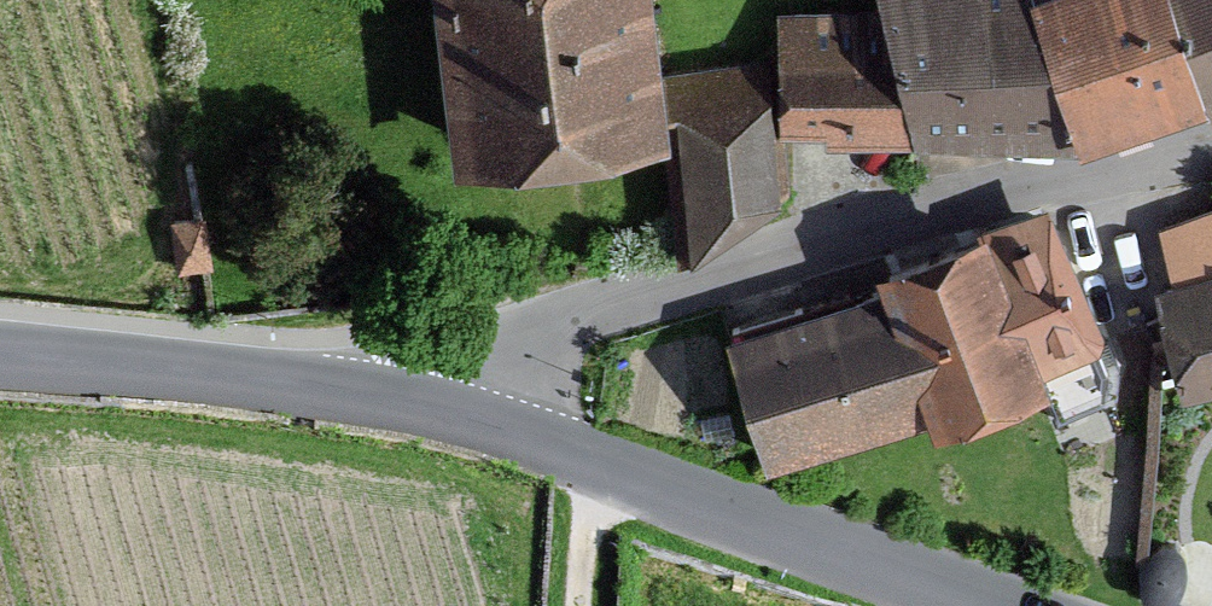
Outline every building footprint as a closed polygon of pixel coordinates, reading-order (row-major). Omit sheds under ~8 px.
[(433,119),(446,129),(448,174),(662,142),(661,120),(654,77),(644,0),(422,0),(433,119)] [(873,8),(905,147),(1064,148),(1029,0),(871,0),(873,8)] [(1064,148),(1199,109),(1161,0),(1029,0),(1064,148)] [(1211,129),(1211,0),(1161,0),(1199,109),(1207,131),(1211,129)] [(873,8),(770,15),(772,84),(781,91),(773,108),(782,165),(874,163),(881,191),(915,183),(905,147),(873,8)] [(741,65),(654,77),(661,120),(669,118),(683,267),(774,194),(765,99),(741,65)] [(1046,204),(979,226),(1038,369),(1103,348),(1046,204)] [(926,433),(1046,389),(1038,369),(979,226),(862,268),(871,291),(922,424),(926,433)] [(1144,284),(1163,369),(1177,398),(1211,391),(1211,269),(1144,284)] [(735,406),(759,473),(922,424),(871,291),(716,338),(735,406)]
